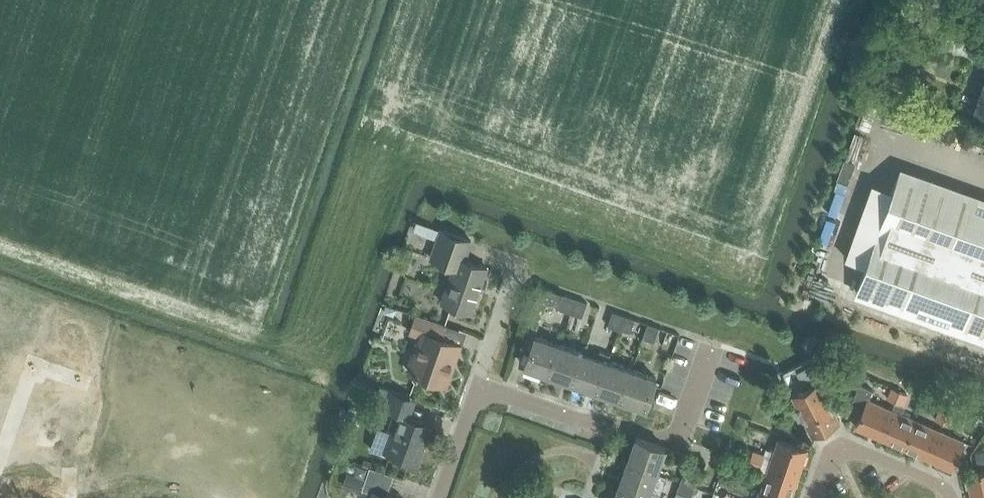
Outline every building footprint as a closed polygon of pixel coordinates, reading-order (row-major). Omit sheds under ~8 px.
[(975,109),(983,112),(983,84),(975,109)] [(983,333),(983,205),(899,175),(858,288),(983,333)] [(442,303),(472,313),(488,268),(466,260),(472,241),(442,230),(432,259),(455,267),(442,303)] [(561,309),(571,313),(576,299),(566,296),(561,309)] [(571,313),(583,317),(588,303),(576,299),(571,313)] [(609,326),(620,330),(625,316),(614,312),(609,326)] [(425,380),(426,378),(443,384),(452,360),(455,361),(461,345),(443,338),(447,326),(416,316),(410,333),(420,337),(408,372),(418,375),(417,377),(425,380)] [(620,330),(631,334),(636,320),(625,316),(620,330)] [(644,338),(655,342),(660,328),(649,325),(644,338)] [(525,366),(550,375),(560,345),(536,336),(525,366)] [(550,375),(574,383),(585,353),(560,345),(550,375)] [(574,383),(599,392),(609,362),(585,353),(574,383)] [(801,410),(795,413),(799,420),(805,417),(813,435),(841,421),(821,382),(828,379),(817,356),(783,374),(801,410)] [(609,362),(599,392),(623,400),(633,370),(609,362)] [(623,400),(647,409),(658,379),(633,370),(623,400)] [(856,427),(881,438),(893,409),(892,409),(870,399),(874,390),(861,384),(850,409),(862,414),(856,427)] [(384,402),(381,409),(394,413),(386,436),(377,433),(371,449),(387,455),(388,453),(419,464),(431,430),(422,427),(424,422),(410,418),(417,400),(379,387),(375,399),(384,402)] [(888,399),(896,402),(901,391),(893,388),(888,399)] [(896,402),(892,409),(893,409),(881,438),(904,448),(917,420),(900,413),(904,406),(909,395),(901,391),(896,402)] [(935,420),(944,423),(948,412),(940,409),(935,420)] [(944,423),(952,426),(956,416),(948,412),(944,423)] [(904,448),(928,459),(941,430),(917,420),(904,448)] [(928,459),(953,469),(965,441),(941,430),(928,459)] [(628,463),(658,473),(667,448),(637,438),(628,463)] [(751,459),(770,465),(799,475),(808,450),(778,440),(774,451),(767,449),(765,455),(754,451),(754,452),(751,459)] [(785,497),(791,497),(799,475),(770,465),(751,459),(754,452),(745,449),(741,460),(750,463),(748,468),(760,472),(760,471),(767,473),(761,490),(785,497)] [(387,495),(394,476),(374,469),(375,464),(365,461),(364,465),(371,468),(363,490),(372,493),(370,497),(397,497),(387,495)] [(620,487),(649,497),(658,473),(628,463),(620,487)] [(686,471),(682,482),(695,486),(699,475),(686,471)] [(973,497),(983,495),(983,472),(968,475),(973,497)] [(682,482),(679,492),(691,496),(695,486),(682,482)] [(649,497),(620,487),(616,497),(649,497)]
